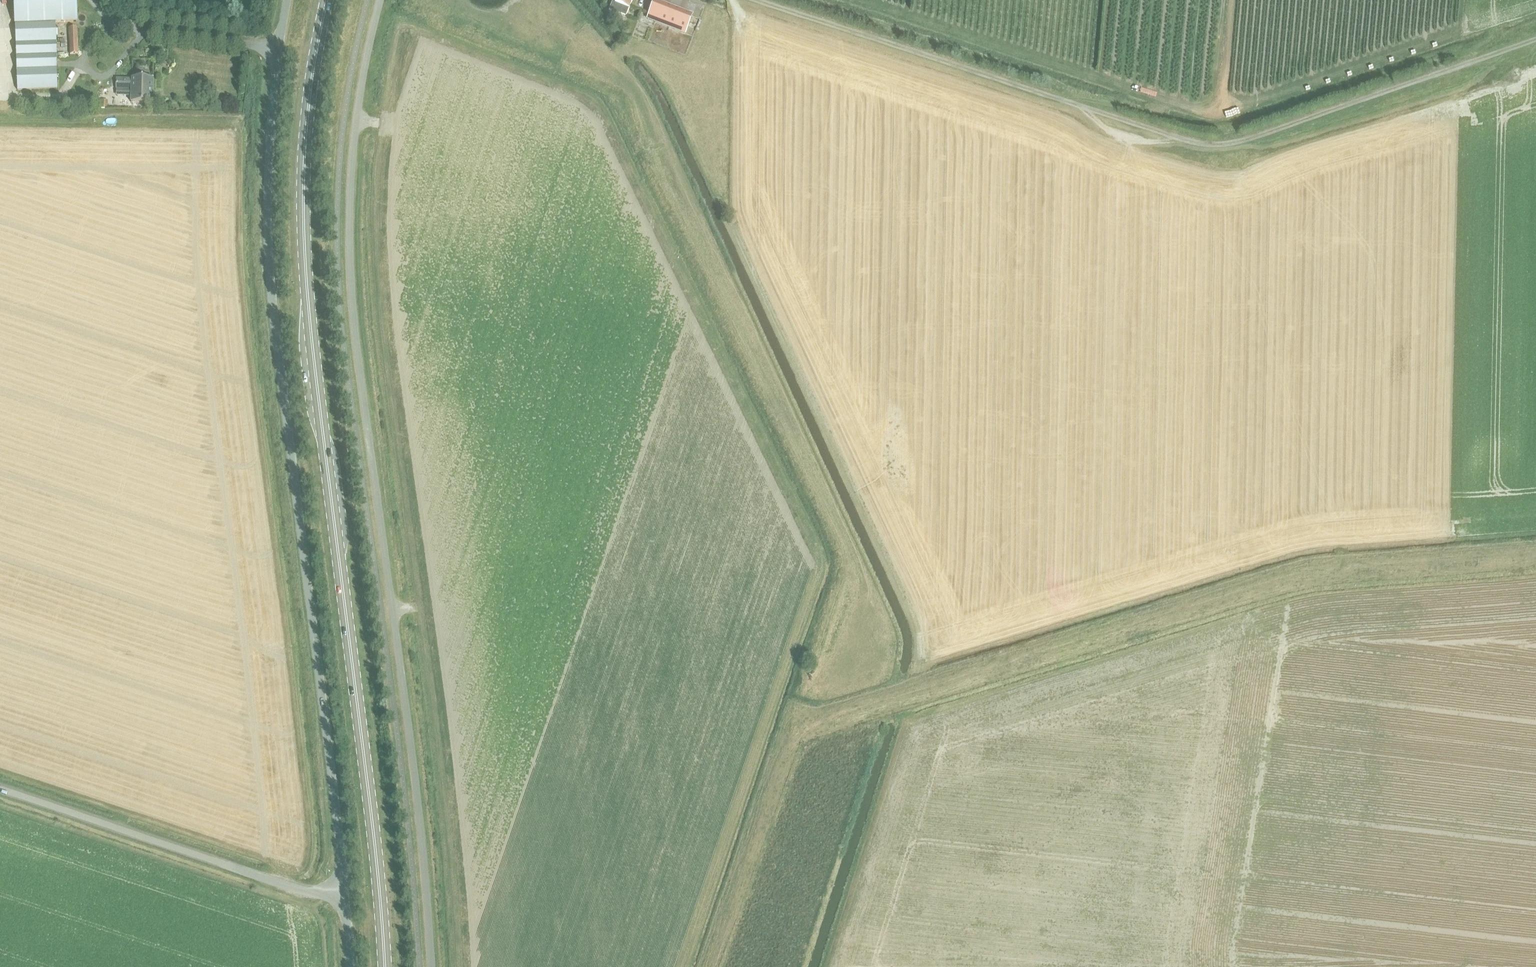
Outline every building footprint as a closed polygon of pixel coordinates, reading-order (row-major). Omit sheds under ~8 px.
[(75,24),(74,0),(12,0),(13,26),(53,24),(75,24)] [(609,10),(626,17),(632,0),(613,0),(609,10)] [(685,34),(692,16),(654,1),(647,19),(685,34)] [(13,26),(14,44),(54,43),(53,24),(13,26)] [(69,56),(77,56),(76,30),(69,30),(69,56)] [(14,44),(14,59),(54,57),(54,43),(14,44)] [(14,59),(15,73),(55,71),(54,57),(14,59)] [(15,73),(15,91),(56,90),(55,71),(15,73)] [(151,103),(151,80),(130,79),(130,80),(115,80),(115,91),(130,91),(129,103),(151,103)]
